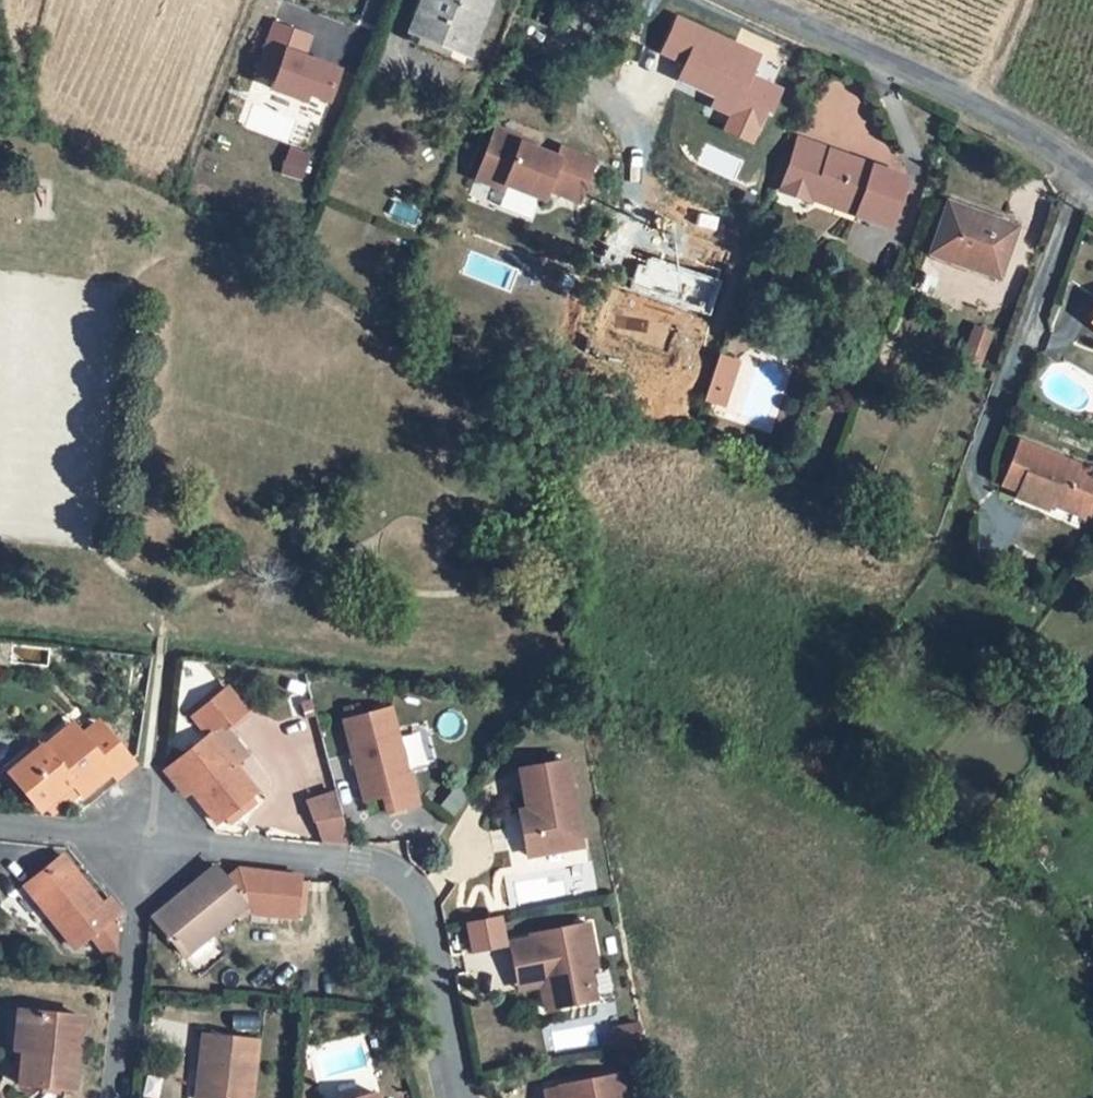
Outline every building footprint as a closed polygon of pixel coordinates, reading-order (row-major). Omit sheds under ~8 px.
[(479,0),(420,0),(405,43),(442,57),(446,46),(461,51),(479,0)] [(781,89),(749,74),(758,55),(678,19),(662,53),(689,65),(682,79),(717,95),(713,104),(734,114),(727,129),(753,141),(760,126),(764,127),(781,89)] [(267,81),(265,88),(299,100),(302,93),(322,100),(332,69),(296,57),(303,36),(268,23),(250,75),(267,81)] [(544,184),(575,196),(583,175),(578,173),(584,152),(558,141),(553,154),(516,138),(518,133),(490,122),(470,175),(498,186),(501,180),(540,195),(544,184)] [(887,220),(904,168),(794,130),(777,180),(805,188),(808,180),(855,196),(851,208),(887,220)] [(290,180),(298,157),(281,150),(272,174),(290,180)] [(583,175),(591,155),(584,152),(578,173),(583,175)] [(989,269),(1007,219),(940,193),(924,239),(965,254),(964,260),(989,269)] [(1092,332),(1092,304),(1080,322),(1092,332)] [(959,360),(979,369),(994,333),(974,325),(959,360)] [(736,354),(717,347),(707,375),(727,382),(736,354)] [(707,375),(703,389),(722,395),(727,382),(707,375)] [(1034,511),(1037,505),(1040,500),(1073,516),(1090,479),(1006,440),(987,481),(1004,489),(1002,496),(1034,511)] [(1037,505),(1071,521),(1073,516),(1040,500),(1037,505)] [(228,719),(245,705),(225,681),(190,709),(207,728),(224,714),(228,719)] [(392,694),(345,706),(365,788),(382,784),(387,801),(419,792),(412,762),(409,763),(392,694)] [(43,737),(72,713),(63,703),(34,727),(43,737)] [(78,718),(72,713),(43,737),(34,727),(32,725),(0,753),(0,755),(31,790),(64,763),(75,776),(104,753),(109,758),(126,744),(93,705),(78,718)] [(252,788),(205,729),(161,765),(174,782),(180,777),(189,788),(214,819),(222,812),(241,797),(246,804),(253,798),(248,791),(252,788)] [(584,839),(565,754),(521,764),(534,825),(525,827),(531,850),(584,839)] [(335,798),(328,775),(304,783),(319,825),(347,828),(335,798)] [(180,777),(174,782),(183,793),(189,788),(180,777)] [(365,788),(369,805),(387,801),(382,784),(365,788)] [(222,812),(227,819),(246,804),(241,797),(222,812)] [(104,952),(111,951),(113,933),(100,918),(116,905),(104,891),(98,896),(58,848),(20,879),(61,928),(64,925),(75,937),(84,929),(104,952)] [(294,915),(298,874),(235,868),(224,877),(213,865),(150,915),(181,953),(242,904),(248,911),(294,915)] [(503,914),(472,921),(477,947),(509,940),(503,914)] [(536,933),(515,937),(521,965),(543,960),(546,978),(552,1004),(602,993),(596,963),(601,961),(592,917),(535,928),(536,933)] [(521,965),(525,983),(546,978),(543,960),(521,965)] [(14,991),(10,1028),(20,1029),(24,993),(14,991)] [(24,993),(20,1029),(16,1064),(70,1071),(79,998),(24,993)] [(250,1026),(195,1021),(192,1055),(198,1056),(195,1091),(244,1096),(250,1026)] [(639,1038),(638,1022),(614,1024),(614,1039),(639,1038)] [(192,1055),(188,1090),(195,1091),(198,1056),(192,1055)] [(625,1068),(565,1079),(566,1083),(550,1085),(553,1097),(631,1097),(625,1068)] [(334,1090),(336,1097),(384,1097),(380,1079),(334,1090)]
